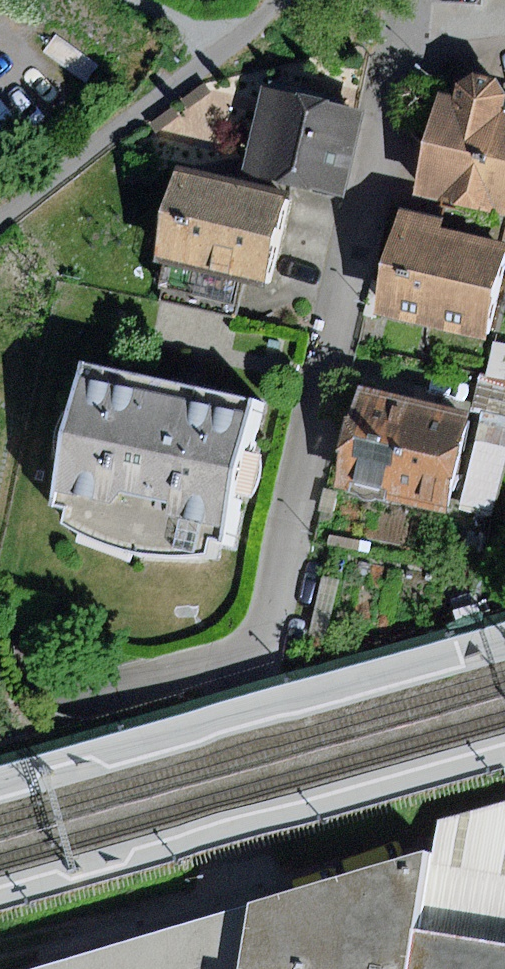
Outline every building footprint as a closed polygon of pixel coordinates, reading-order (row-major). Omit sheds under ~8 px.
[(503,110),(504,103),(504,93),(497,79),(475,73),(458,83),(452,96),(438,93),(414,197),(504,216),(504,110),(503,110)] [(345,196),(365,110),(333,103),(334,97),(262,80),(241,172),(345,196)] [(205,84),(182,100),(188,108),(211,92),(205,84)] [(239,279),(263,284),(283,198),(174,173),(154,259),(168,263),(239,279)] [(485,341),(504,256),(504,242),(440,227),(442,219),(398,209),(373,314),(485,341)] [(239,279),(168,263),(162,289),(233,305),(239,279)] [(493,340),(486,373),(504,377),(504,343),(493,340)] [(220,540),(253,401),(192,387),(82,361),(49,504),(64,507),(63,524),(85,535),(115,546),(130,553),(168,556),(189,556),(206,552),(208,537),(220,540)] [(335,487),(445,514),(469,415),(359,389),(335,487)] [(479,421),(459,508),(493,516),(504,466),(504,427),(479,421)] [(434,861),(504,872),(504,800),(439,817),(434,861)] [(250,907),(240,968),(416,968),(434,861),(250,907)] [(434,861),(416,968),(504,968),(504,872),(434,861)] [(39,968),(240,968),(250,907),(222,915),(39,968)]
